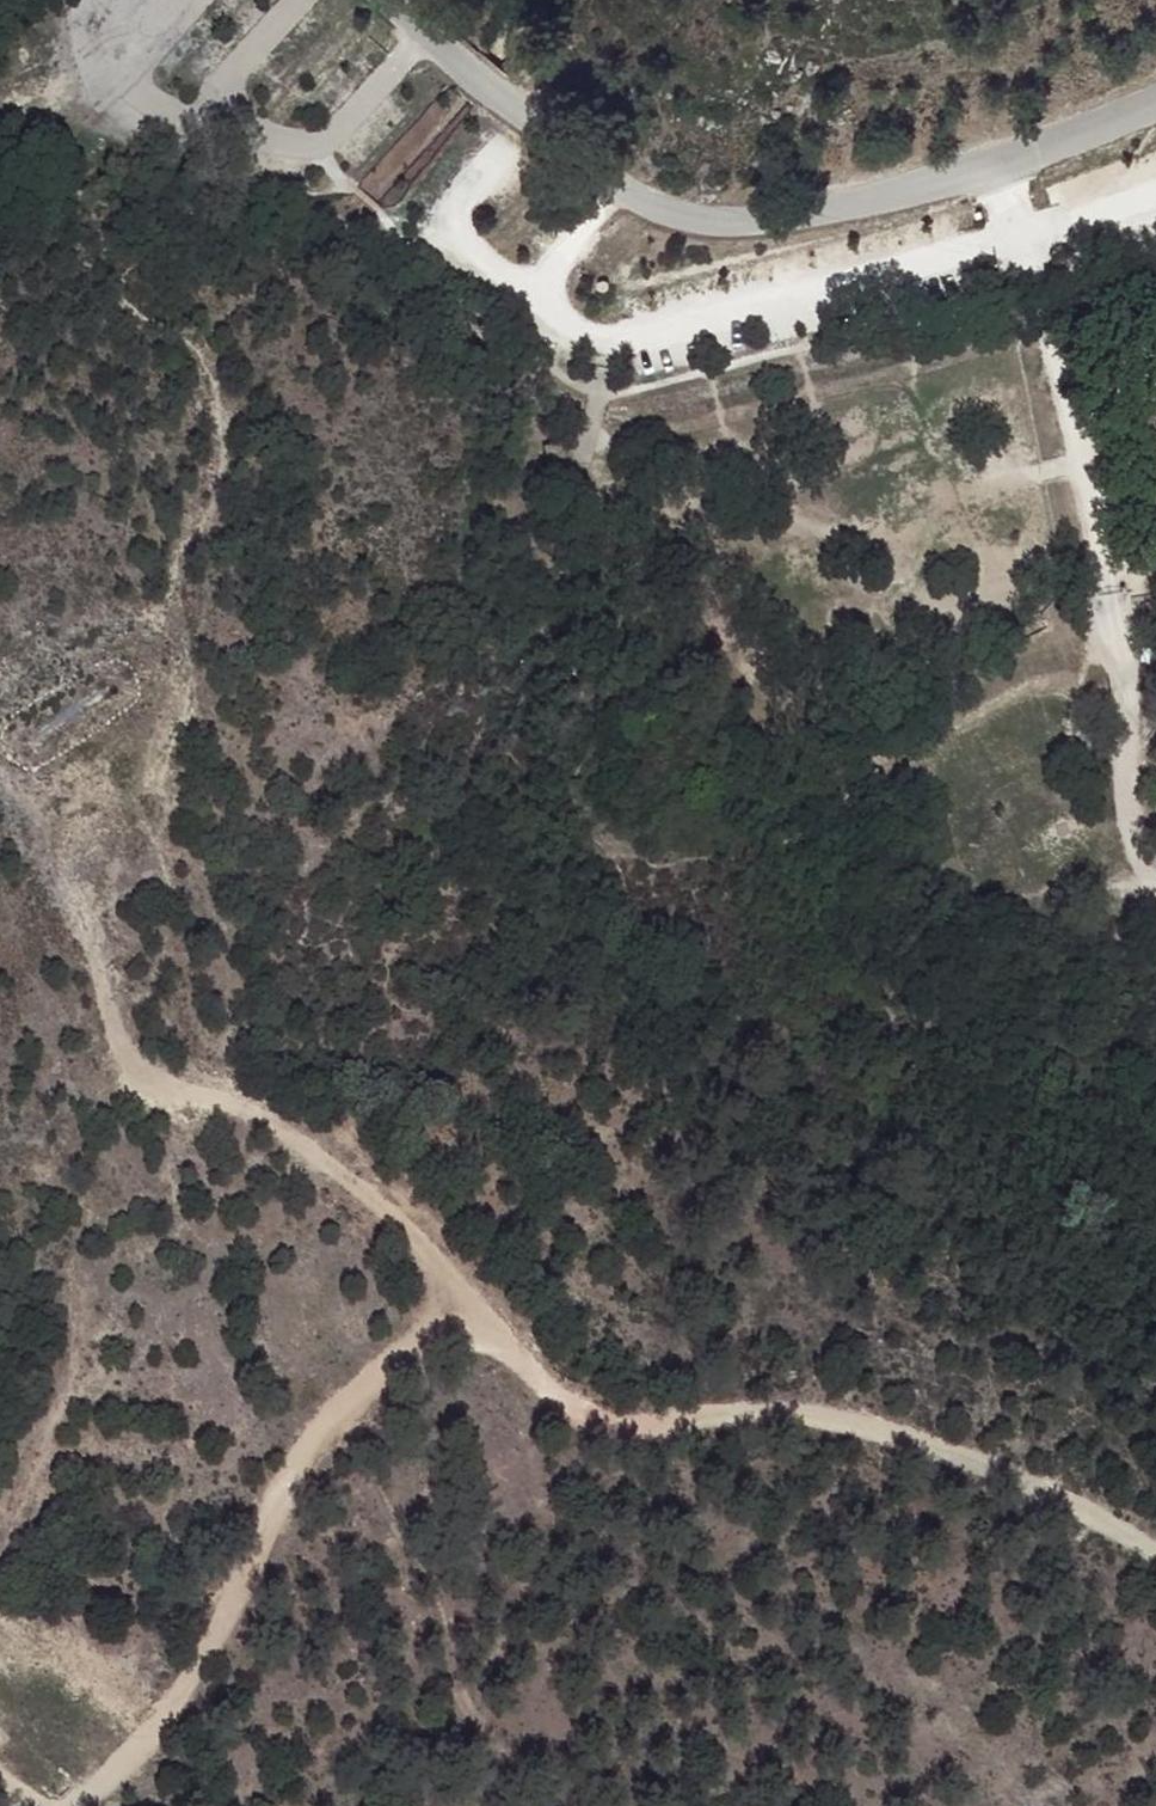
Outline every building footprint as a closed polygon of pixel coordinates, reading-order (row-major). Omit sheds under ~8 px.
[(608,288),(608,286),(608,284),(607,282),(606,281),(604,280),(602,280),(600,280),(599,280),(597,282),(596,284),(596,286),(596,288),(597,289),(599,291),(601,292),(603,292),(605,291),(607,289),(608,288)]
